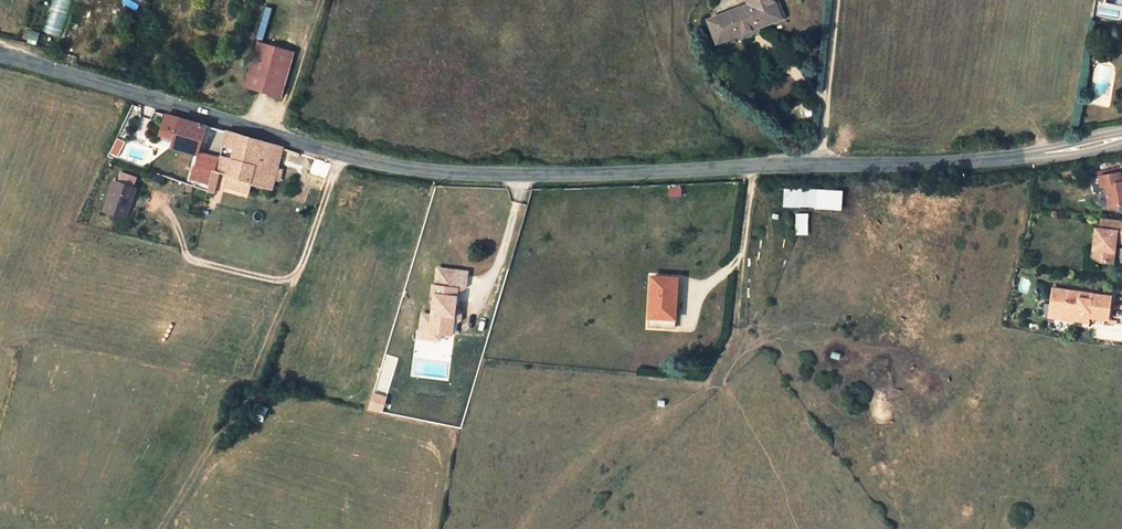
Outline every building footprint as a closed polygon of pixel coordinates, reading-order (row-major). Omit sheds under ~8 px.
[(72,0),(52,0),(45,32),(63,36),(72,0)] [(716,43),(738,34),(756,28),(781,18),(780,17),(774,0),(746,0),(747,4),(707,19),(716,43)] [(774,0),(780,17),(784,15),(778,0),(775,0),(774,0)] [(757,32),(756,28),(738,34),(740,38),(757,32)] [(244,86),(248,87),(279,96),(292,51),(261,42),(257,41),(244,86)] [(196,154),(198,149),(199,143),(204,126),(178,119),(164,115),(159,135),(173,139),(170,148),(191,154),(190,159),(195,160),(196,154)] [(204,126),(199,143),(205,145),(209,127),(204,126)] [(214,172),(226,175),(236,135),(224,131),(214,172)] [(258,141),(236,135),(226,175),(249,181),(258,141)] [(258,141),(249,181),(248,182),(270,188),(280,148),(258,141)] [(199,168),(202,156),(196,154),(195,160),(193,166),(195,167),(199,168)] [(206,170),(199,168),(195,167),(193,175),(210,179),(212,171),(210,171),(206,170)] [(1121,202),(1121,170),(1099,173),(1100,184),(1105,183),(1107,194),(1108,205),(1121,202)] [(117,181),(133,186),(136,177),(120,172),(117,181)] [(133,189),(114,183),(104,210),(123,217),(133,189)] [(783,208),(841,208),(842,188),(783,187),(783,208)] [(795,234),(808,235),(808,213),(795,213),(795,234)] [(1091,228),(1088,246),(1092,246),(1089,267),(1093,268),(1094,261),(1109,262),(1112,241),(1121,241),(1121,219),(1098,217),(1096,228),(1091,228)] [(450,334),(456,288),(457,280),(466,276),(468,263),(435,259),(433,275),(434,276),(432,285),(430,300),(433,301),(429,331),(450,334)] [(674,279),(651,278),(648,326),(674,328),(674,318),(670,318),(671,301),(675,301),(676,288),(673,287),(674,279)] [(1085,292),(1051,288),(1047,318),(1086,322),(1086,317),(1106,320),(1108,295),(1087,292),(1087,296),(1084,295),(1085,292)] [(367,410),(382,413),(386,395),(372,392),(367,410)] [(606,499),(602,510),(616,515),(620,503),(606,499)]
